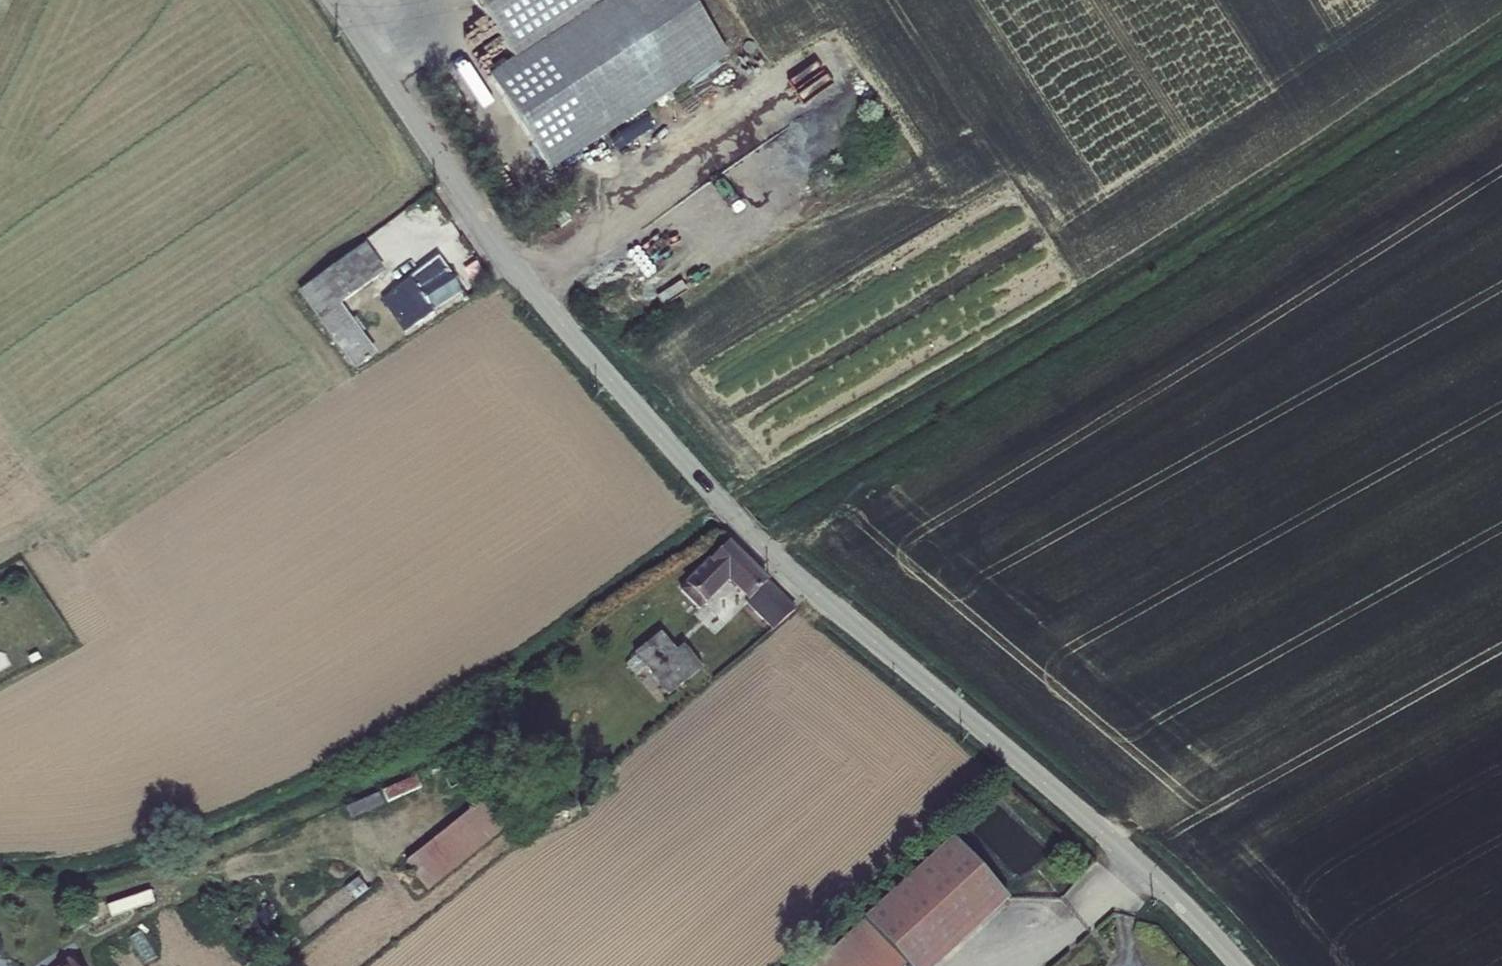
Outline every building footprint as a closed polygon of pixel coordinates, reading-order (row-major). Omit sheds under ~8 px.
[(492,30),(536,0),(472,0),(492,30)] [(512,61),(488,78),(549,171),(725,56),(688,0),(536,0),(492,30),(512,61)] [(362,245),(300,291),(356,368),(374,356),(337,306),(383,273),(362,245)] [(438,258),(380,300),(402,332),(419,322),(424,328),(439,319),(432,310),(461,292),(438,258)] [(794,612),(726,543),(684,584),(703,604),(727,580),(747,600),(745,602),(773,630),(794,612)] [(660,631),(632,651),(666,696),(699,665),(683,644),(675,650),(660,631)] [(505,821),(483,794),(406,859),(428,885),(505,821)] [(863,920),(905,965),(906,965),(933,965),(1007,899),(952,839),(863,920)] [(813,965),(903,965),(905,965),(863,920),(813,965)]
